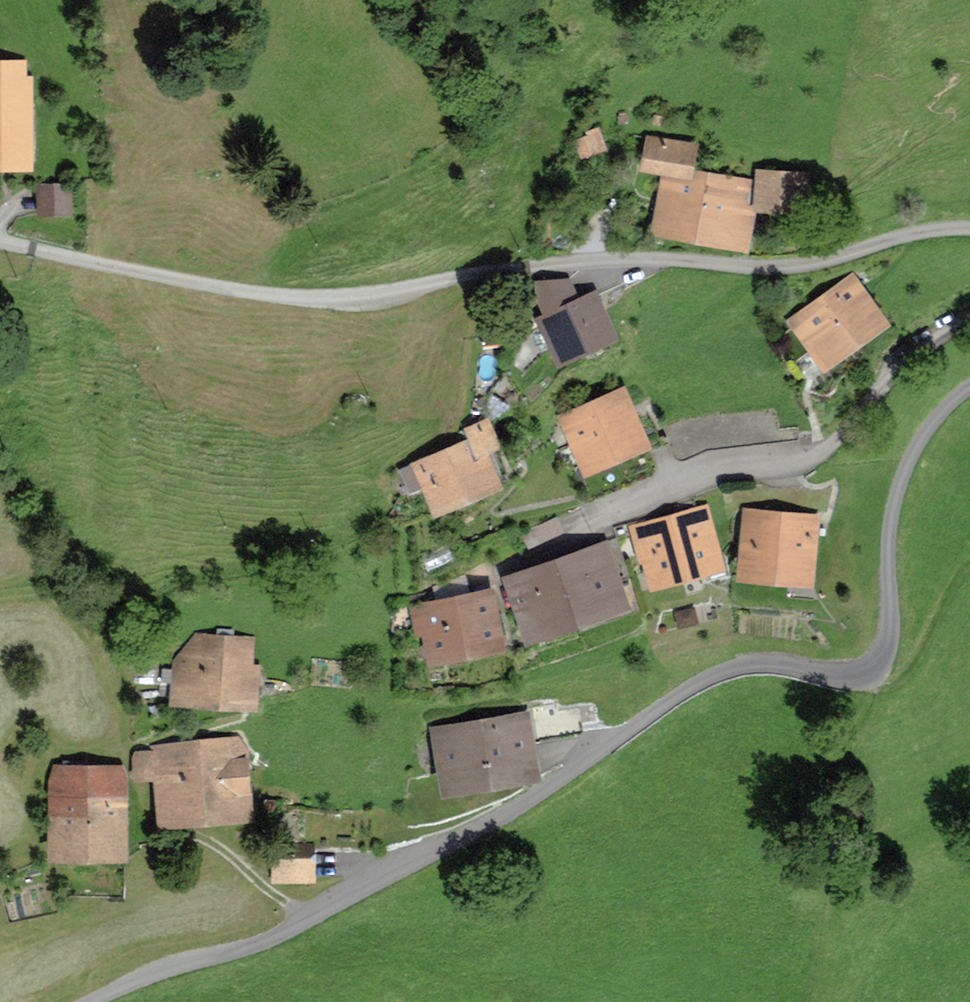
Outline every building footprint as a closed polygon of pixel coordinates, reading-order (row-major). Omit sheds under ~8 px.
[(26,56),(2,57),(4,165),(36,164),(34,75),(27,76),(26,56)] [(609,146),(599,124),(586,130),(588,133),(574,139),(582,157),(609,146)] [(694,165),(698,140),(645,133),(640,167),(663,170),(693,174),(694,165)] [(651,229),(750,249),(758,206),(755,206),(756,177),(694,165),(693,174),(663,170),(651,229)] [(813,168),(756,166),(756,177),(755,206),(758,206),(812,208),(813,168)] [(37,213),(74,211),(72,180),(35,182),(37,213)] [(891,320),(854,269),(788,317),(824,368),(891,320)] [(536,295),(544,310),(535,314),(558,360),(619,330),(596,284),(579,293),(571,277),(536,277),(536,295)] [(653,441),(626,381),(557,413),(584,473),(653,441)] [(502,444),(488,414),(463,426),(468,435),(399,467),(411,492),(422,487),(434,513),(504,480),(489,450),(502,444)] [(728,564),(709,501),(628,526),(639,562),(643,560),(651,587),(728,564)] [(815,582),(821,511),(743,504),(737,575),(815,582)] [(607,536),(554,555),(579,622),(631,603),(607,536)] [(429,573),(457,559),(449,541),(420,555),(429,573)] [(554,555),(501,574),(526,641),(579,622),(554,555)] [(507,644),(494,582),(409,600),(416,634),(422,633),(428,661),(507,644)] [(254,662),(256,635),(195,632),(173,657),(173,667),(163,666),(162,680),(172,680),(171,702),(259,706),(261,662),(254,662)] [(543,774),(530,706),(429,725),(443,793),(543,774)] [(157,825),(255,817),(250,746),(240,734),(150,741),(151,748),(133,750),(135,779),(154,777),(157,825)] [(49,856),(129,856),(129,762),(49,762),(49,856)]
